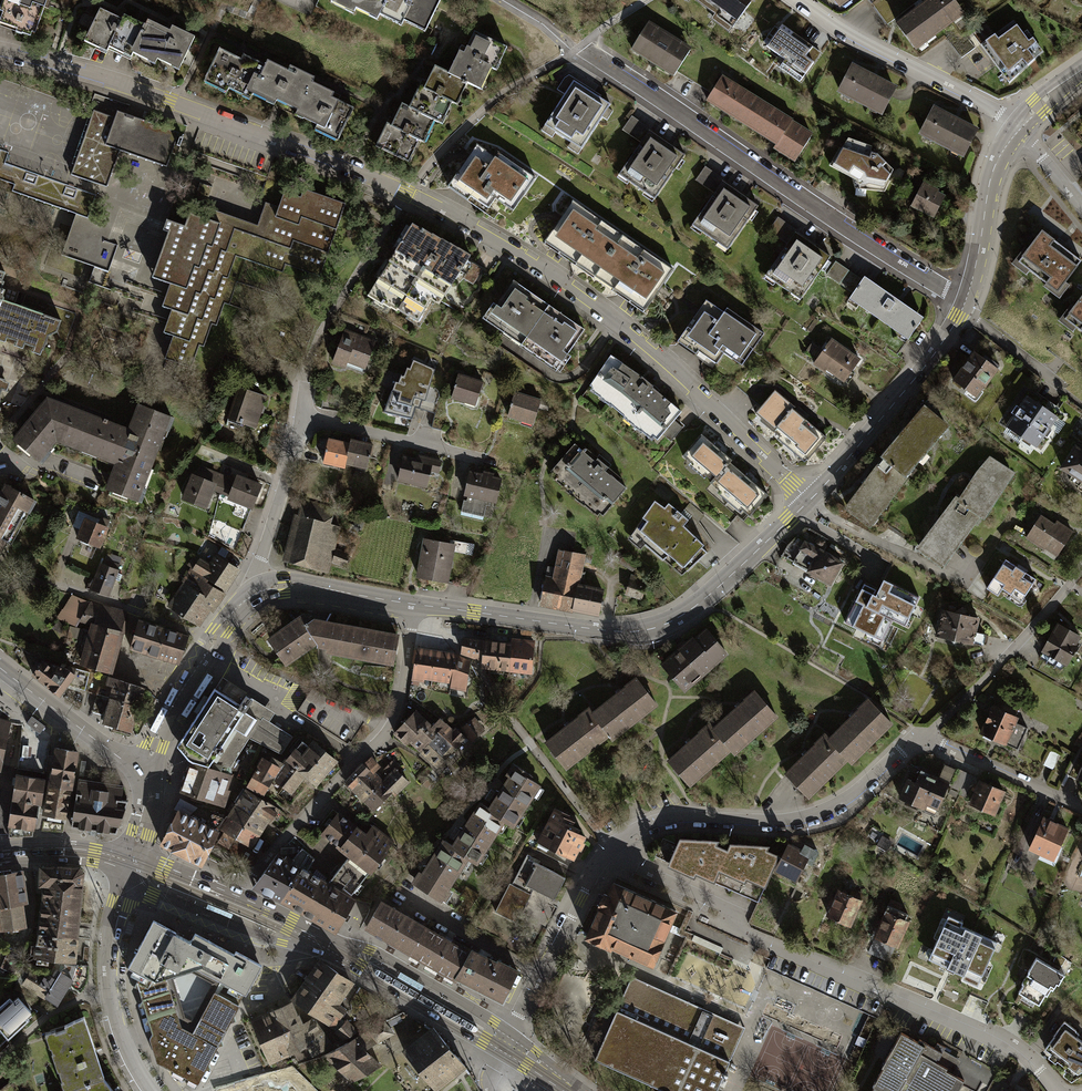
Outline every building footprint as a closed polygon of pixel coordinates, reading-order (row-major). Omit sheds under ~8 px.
[(2,12),(0,18),(0,23),(16,29),(16,27),(34,34),(44,7),(41,6),(43,0),(8,0),(4,12),(2,12)] [(355,9),(358,4),(379,14),(381,10),(386,0),(336,0),(355,9)] [(381,10),(403,21),(406,16),(426,26),(439,0),(386,0),(381,10)] [(715,15),(711,19),(729,32),(746,9),(734,0),(695,0),(715,15)] [(952,0),(930,0),(897,25),(914,47),(961,13),(952,0)] [(131,53),(133,50),(145,25),(123,14),(121,19),(99,8),(85,37),(109,48),(111,44),(131,53)] [(148,20),(145,25),(133,50),(156,61),(158,56),(179,66),(194,37),(171,26),(169,31),(148,20)] [(1011,20),(985,42),(1005,66),(1000,70),(1008,81),(1034,59),(1030,54),(1039,47),(1026,31),(1022,34),(1011,20)] [(16,29),(0,23),(0,26),(15,31),(16,29)] [(689,49),(647,24),(632,49),(674,74),(689,49)] [(800,79),(813,62),(805,56),(811,47),(781,25),(767,46),(778,54),(773,60),(800,79)] [(459,51),(448,74),(467,83),(476,87),(487,65),(492,68),(502,45),(474,32),(463,53),(459,51)] [(819,53),(811,47),(805,56),(813,62),(819,53)] [(251,94),(253,90),(265,66),(242,54),(240,60),(219,50),(205,78),(227,89),(230,84),(251,94)] [(288,101),(298,106),(311,81),(312,78),(290,66),(287,71),(268,61),(265,66),(253,90),(275,101),(278,96),(288,101)] [(893,88),(851,66),(838,90),(880,112),(893,88)] [(465,86),(467,83),(448,74),(434,67),(424,88),(420,85),(409,108),(429,118),(437,122),(448,101),(452,103),(461,84),(465,86)] [(556,88),(565,94),(574,78),(568,75),(563,77),(556,88)] [(732,84),(720,76),(706,99),(776,142),(774,145),(796,158),(811,135),(791,122),(791,121),(783,116),(781,119),(730,88),(732,84)] [(594,91),(574,78),(565,94),(545,125),(581,148),(608,104),(592,94),(594,91)] [(333,93),(311,81),(298,106),(296,110),(318,121),(315,126),(338,137),(352,108),(331,97),(333,93)] [(283,110),(288,101),(278,96),(275,101),(272,105),(283,110)] [(419,141),(429,118),(409,108),(401,105),(391,126),(387,124),(376,147),(404,160),(414,139),(419,141)] [(975,129),(933,108),(920,133),(963,154),(975,129)] [(88,181),(100,185),(113,148),(120,151),(166,167),(167,162),(168,162),(179,133),(123,113),(122,116),(117,114),(116,114),(115,118),(94,111),(75,162),(71,175),(88,181)] [(623,130),(640,142),(649,128),(632,116),(623,130)] [(14,185),(12,192),(87,219),(96,195),(84,191),(88,181),(71,175),(75,162),(4,137),(7,129),(0,127),(0,181),(14,185)] [(669,141),(649,128),(640,142),(618,173),(654,198),(684,155),(667,144),(669,141)] [(871,146),(848,138),(842,148),(839,147),(828,165),(851,178),(854,188),(884,191),(889,181),(888,179),(893,170),(877,154),(870,152),(871,146)] [(470,195),(488,207),(496,194),(515,206),(535,178),(497,152),(494,157),(476,145),(450,183),(470,196),(470,195)] [(107,187),(120,151),(113,148),(100,185),(107,187)] [(696,180),(713,192),(723,179),(705,167),(696,180)] [(742,192),(723,179),(713,192),(691,225),(726,249),(757,205),(741,194),(742,192)] [(937,191),(922,184),(912,204),(913,204),(914,201),(921,205),(920,208),(934,216),(943,198),(936,194),(937,191)] [(284,191),(279,207),(267,241),(258,264),(282,273),(285,264),(320,277),(346,204),(304,189),(300,197),(284,191)] [(546,238),(596,272),(622,235),(572,201),(546,238)] [(204,206),(201,217),(235,229),(235,230),(267,241),(279,207),(265,202),(257,225),(204,206)] [(227,252),(235,230),(235,229),(201,217),(189,213),(184,226),(166,220),(163,231),(168,232),(152,278),(170,284),(162,306),(171,310),(163,332),(173,336),(164,358),(191,368),(199,345),(204,347),(212,324),(217,325),(225,303),(229,305),(237,282),(228,279),(236,256),(227,252)] [(768,231),(786,243),(796,229),(778,217),(768,231)] [(74,218),(61,255),(85,263),(87,259),(96,262),(89,282),(113,290),(114,286),(124,289),(137,252),(85,233),(88,223),(74,218)] [(417,320),(430,299),(438,304),(459,271),(466,259),(469,255),(433,233),(432,234),(421,227),(420,229),(411,223),(409,227),(406,225),(400,235),(404,237),(367,296),(382,305),(383,304),(390,308),(390,307),(396,311),(397,309),(408,316),(409,315),(417,320)] [(815,243),(796,229),(786,243),(764,274),(800,299),(830,257),(813,245),(815,243)] [(1080,260),(1042,231),(1018,262),(1056,291),(1080,260)] [(672,270),(622,235),(596,272),(647,307),(672,270)] [(482,269),(466,259),(459,271),(465,274),(463,277),(473,284),(482,269)] [(826,274),(839,283),(848,270),(835,262),(826,274)] [(839,283),(853,292),(862,280),(848,270),(839,283)] [(43,350),(48,336),(57,332),(61,340),(64,342),(74,314),(47,303),(44,310),(42,311),(21,304),(18,305),(7,301),(6,299),(4,298),(3,296),(4,290),(2,289),(4,282),(2,281),(5,273),(0,271),(0,335),(43,350)] [(864,277),(862,280),(853,292),(849,298),(908,338),(922,317),(864,277)] [(488,317),(524,341),(549,305),(513,281),(488,317)] [(1065,319),(1081,333),(1081,296),(1065,319)] [(705,300),(679,338),(716,363),(726,349),(744,362),(763,333),(726,307),(723,312),(705,300)] [(583,329),(549,305),(524,341),(540,353),(562,360),(583,329)] [(343,336),(333,362),(345,366),(347,360),(365,367),(375,342),(350,332),(348,338),(343,336)] [(858,360),(831,340),(814,363),(825,371),(826,368),(847,383),(854,374),(850,372),(858,360)] [(101,349),(80,343),(78,353),(98,359),(101,349)] [(974,352),(953,380),(974,396),(982,385),(984,386),(999,365),(985,354),(982,358),(974,352)] [(657,439),(662,434),(673,420),(681,410),(647,380),(611,355),(589,386),(614,401),(657,439)] [(414,360),(410,369),(408,368),(405,376),(402,375),(399,383),(396,382),(383,412),(413,419),(416,407),(420,408),(422,400),(426,401),(435,369),(414,360)] [(457,374),(450,397),(475,405),(482,381),(457,374)] [(239,387),(228,418),(255,427),(265,396),(239,387)] [(755,412),(774,428),(772,430),(807,460),(826,438),(792,409),(794,406),(775,389),(755,412)] [(515,392),(508,415),(532,423),(540,400),(515,392)] [(1021,436),(1041,406),(1027,397),(1019,408),(1016,406),(1011,412),(1014,414),(1006,426),(1021,436)] [(41,461),(49,454),(46,449),(55,438),(61,440),(66,426),(62,425),(69,408),(47,400),(14,439),(41,461)] [(111,424),(99,454),(93,470),(112,477),(108,488),(139,500),(143,490),(139,488),(163,428),(167,429),(172,419),(138,406),(129,431),(111,424)] [(1041,406),(1021,436),(1035,446),(1043,434),(1047,437),(1051,430),(1048,428),(1056,416),(1041,406)] [(66,426),(61,440),(99,454),(111,424),(106,422),(107,420),(103,418),(102,421),(69,408),(62,425),(66,426)] [(885,457),(905,473),(945,427),(923,409),(883,455),(885,457)] [(683,427),(673,420),(662,434),(670,440),(683,427)] [(683,455),(713,480),(728,462),(731,459),(701,434),(683,455)] [(49,454),(93,470),(99,454),(61,440),(55,438),(46,449),(49,454)] [(345,467),(345,463),(350,443),(328,439),(323,462),(345,467)] [(350,440),(350,443),(345,463),(365,468),(368,456),(369,457),(372,445),(350,440)] [(574,444),(551,470),(602,514),(626,486),(617,481),(620,477),(584,447),(582,451),(574,444)] [(1061,466),(1072,474),(1068,479),(1079,486),(1078,488),(1081,491),(1081,451),(1075,446),(1061,466)] [(403,457),(399,479),(427,485),(432,459),(418,457),(417,460),(403,457)] [(905,473),(885,457),(846,508),(869,524),(906,475),(905,473)] [(978,472),(960,499),(979,512),(982,515),(1011,474),(991,460),(978,472)] [(711,482),(749,514),(766,494),(728,462),(713,480),(711,482)] [(200,465),(196,476),(214,483),(218,473),(200,465)] [(465,493),(470,495),(491,499),(496,501),(501,479),(470,472),(465,493)] [(235,480),(218,473),(214,483),(211,490),(229,496),(235,480)] [(211,490),(214,483),(196,476),(193,475),(183,499),(205,507),(211,490)] [(237,476),(235,480),(229,496),(228,497),(251,506),(260,485),(237,476)] [(0,496),(0,538),(4,540),(7,541),(25,510),(28,512),(34,502),(6,486),(0,496)] [(489,506),(491,499),(470,495),(469,500),(465,499),(462,512),(483,517),(486,505),(489,506)] [(942,565),(979,512),(960,499),(957,497),(919,547),(942,565)] [(302,501),(298,516),(331,525),(335,510),(302,501)] [(654,501),(642,517),(646,521),(635,537),(664,559),(668,555),(687,570),(707,553),(700,547),(702,545),(681,525),(687,520),(668,503),(663,507),(654,501)] [(689,503),(683,510),(697,522),(704,515),(689,503)] [(295,515),(290,538),(324,547),(317,571),(329,574),(332,564),(336,549),(341,528),(331,525),(298,516),(295,515)] [(1040,516),(1026,537),(1044,549),(1046,547),(1057,554),(1071,532),(1056,522),(1054,525),(1040,516)] [(98,523),(86,518),(78,538),(98,546),(109,521),(100,517),(98,523)] [(360,529),(362,523),(356,521),(354,527),(360,529)] [(814,547),(795,537),(787,545),(781,555),(829,583),(841,563),(818,550),(820,548),(823,547),(824,544),(823,542),(818,539),(816,540),(814,542),(814,545),(814,547)] [(283,562),(317,571),(324,547),(290,538),(283,562)] [(453,544),(425,539),(418,577),(447,582),(453,544)] [(350,554),(336,549),(332,564),(346,569),(350,554)] [(541,601),(573,608),(577,586),(582,561),(584,555),(559,550),(554,574),(547,573),(541,601)] [(187,566),(193,569),(207,578),(225,590),(238,570),(216,556),(210,566),(193,556),(187,566)] [(100,563),(90,587),(107,594),(113,579),(118,580),(121,574),(115,572),(118,565),(104,559),(102,564),(100,563)] [(1017,570),(1003,561),(989,583),(1009,596),(1010,594),(1020,600),(1035,577),(1019,567),(1017,570)] [(188,577),(184,583),(215,602),(217,604),(224,594),(204,582),(207,578),(193,569),(191,572),(187,570),(184,575),(188,577)] [(646,579),(631,575),(625,592),(641,597),(646,579)] [(875,595),(862,589),(846,621),(883,639),(893,619),(906,625),(921,596),(884,577),(875,595)] [(184,583),(169,607),(197,624),(207,608),(210,611),(215,602),(184,583)] [(603,591),(577,586),(573,608),(598,613),(603,591)] [(98,610),(88,607),(79,620),(94,624),(93,631),(82,628),(72,663),(109,672),(119,631),(125,633),(127,623),(123,621),(125,612),(100,605),(98,610)] [(942,610),(937,635),(972,642),(972,641),(985,644),(987,635),(974,632),(977,617),(965,615),(965,613),(961,608),(954,611),(954,613),(942,610)] [(315,640),(318,644),(328,646),(327,650),(332,651),(334,647),(339,648),(338,652),(344,653),(345,649),(350,650),(349,653),(355,654),(356,650),(359,651),(358,656),(364,657),(366,653),(371,654),(370,658),(376,658),(378,654),(382,655),(381,660),(386,660),(388,657),(391,658),(390,661),(392,661),(396,640),(328,627),(326,623),(314,620),(309,624),(304,619),(271,642),(285,662),(286,661),(284,658),(287,655),(291,658),(296,654),(294,651),(298,649),(301,650),(306,647),(304,644),(308,641),(311,644),(315,640)] [(139,621),(130,648),(178,663),(186,635),(139,621)] [(1042,650),(1043,650),(1065,662),(1066,663),(1077,644),(1075,642),(1078,636),(1058,625),(1054,631),(1052,630),(1042,650)] [(674,653),(661,664),(683,689),(726,652),(706,629),(688,645),(686,642),(679,648),(681,650),(676,655),(674,653)] [(508,669),(511,645),(462,638),(461,652),(474,657),(483,659),(483,666),(508,669)] [(511,645),(508,669),(529,672),(532,642),(512,640),(511,645)] [(72,650),(63,648),(61,656),(70,658),(72,650)] [(432,678),(435,653),(415,650),(413,663),(414,663),(412,678),(422,679),(422,677),(432,678)] [(1063,668),(1065,662),(1043,650),(1038,658),(1055,667),(1063,668)] [(435,653),(432,678),(451,681),(451,685),(465,689),(466,680),(469,679),(467,674),(469,662),(460,656),(435,653)] [(68,667),(67,670),(77,678),(70,687),(86,692),(90,673),(68,667)] [(99,686),(97,694),(111,698),(136,705),(141,687),(108,677),(105,688),(99,686)] [(626,687),(593,713),(606,730),(609,734),(617,729),(619,732),(630,724),(628,721),(636,714),(640,718),(646,713),(645,712),(656,704),(647,692),(649,691),(644,684),(641,686),(635,678),(625,685),(626,687)] [(207,698),(197,714),(177,746),(192,760),(208,764),(209,762),(230,767),(249,736),(281,753),(292,735),(270,722),(275,713),(246,695),(240,704),(214,688),(207,698)] [(745,700),(713,728),(728,745),(731,749),(740,742),(742,745),(752,737),(749,734),(763,722),(766,724),(776,716),(766,704),(768,703),(763,697),(760,699),(753,691),(744,699),(745,700)] [(103,712),(107,713),(111,698),(97,694),(92,711),(102,714),(103,712)] [(136,705),(111,698),(107,713),(104,722),(130,729),(136,705)] [(860,708),(829,738),(844,754),(848,758),(855,751),(858,754),(867,745),(864,742),(879,728),(882,731),(891,723),(880,712),(882,711),(877,705),(875,707),(867,699),(859,707),(860,708)] [(992,705),(981,732),(983,733),(982,736),(990,739),(991,737),(1018,748),(1027,727),(1014,722),(1016,718),(1012,716),(1016,708),(1009,706),(1009,707),(1001,704),(999,708),(992,705)] [(598,736),(606,730),(593,713),(588,707),(578,715),(579,716),(545,743),(565,768),(575,760),(572,756),(587,745),(590,748),(601,740),(598,736)] [(420,750),(444,724),(438,719),(431,726),(414,710),(394,732),(406,743),(409,740),(420,750)] [(33,717),(28,724),(41,734),(47,727),(33,717)] [(472,719),(462,727),(471,739),(482,731),(472,719)] [(1,771),(12,723),(0,720),(0,771),(1,771)] [(28,724),(22,723),(16,770),(46,774),(51,742),(41,734),(28,724)] [(721,751),(728,745),(713,728),(709,723),(700,731),(701,732),(669,760),(674,767),(672,769),(677,775),(680,773),(690,785),(699,777),(696,773),(711,760),(713,763),(723,754),(721,751)] [(444,724),(420,750),(437,766),(447,755),(449,756),(452,754),(450,752),(464,737),(454,727),(451,730),(444,724)] [(836,762),(844,754),(829,738),(824,734),(816,742),(817,743),(786,773),(792,780),(790,781),(796,787),(797,786),(808,797),(817,788),(814,784),(828,771),(831,774),(840,765),(836,762)] [(301,740),(286,759),(305,775),(316,784),(336,759),(314,741),(310,747),(301,740)] [(53,748),(47,785),(68,789),(75,752),(53,748)] [(1060,752),(1051,748),(1044,764),(1052,768),(1060,752)] [(263,793),(272,777),(282,763),(272,758),(269,762),(262,758),(248,785),(263,793)] [(345,780),(354,789),(374,770),(378,765),(371,758),(364,765),(362,763),(345,780)] [(286,759),(282,763),(272,777),(292,792),(305,775),(286,759)] [(208,764),(192,760),(181,792),(224,806),(229,790),(225,789),(230,775),(223,772),(223,769),(208,764)] [(389,775),(385,779),(385,782),(392,789),(393,791),(394,793),(407,780),(396,768),(398,766),(393,760),(384,769),(389,775)] [(510,776),(488,809),(503,819),(511,825),(531,795),(532,796),(539,785),(528,778),(530,776),(513,764),(506,774),(510,776)] [(944,765),(938,778),(948,782),(954,770),(944,765)] [(935,813),(948,782),(938,778),(920,769),(914,781),(907,778),(898,797),(935,813)] [(354,789),(365,800),(382,782),(376,777),(379,775),(374,770),(354,789)] [(951,786),(960,790),(967,775),(957,771),(951,786)] [(42,780),(14,775),(6,825),(31,828),(35,803),(38,803),(42,780)] [(976,779),(967,775),(960,790),(959,793),(968,797),(976,779)] [(77,779),(71,826),(114,833),(125,801),(119,800),(121,786),(77,779)] [(374,809),(393,791),(392,789),(385,782),(385,779),(382,782),(365,800),(374,809)] [(980,781),(971,802),(999,814),(1004,803),(998,800),(1002,791),(980,781)] [(63,817),(68,789),(47,785),(42,813),(63,817)] [(234,800),(237,802),(267,820),(270,821),(277,809),(246,790),(244,794),(239,792),(234,800)] [(176,809),(179,811),(189,816),(197,808),(181,800),(176,809)] [(231,810),(227,816),(258,834),(267,820),(237,802),(235,805),(232,803),(229,808),(231,810)] [(475,862),(503,819),(488,809),(480,804),(452,847),(467,856),(475,862)] [(555,809),(539,841),(572,857),(577,848),(580,849),(583,843),(580,842),(583,836),(575,832),(577,829),(570,825),(572,821),(565,817),(566,814),(555,809)] [(189,816),(179,811),(161,844),(201,865),(219,832),(189,816)] [(363,834),(336,813),(320,833),(347,855),(325,883),(348,896),(390,842),(370,826),(363,834)] [(220,828),(224,830),(235,836),(251,846),(258,834),(227,816),(220,828)] [(1043,817),(1029,847),(1042,853),(1043,850),(1055,855),(1067,828),(1043,817)] [(229,846),(235,836),(224,830),(218,840),(229,846)] [(678,837),(674,847),(667,861),(666,864),(693,877),(695,873),(712,881),(727,849),(716,843),(718,839),(678,837)] [(654,855),(667,861),(674,847),(672,846),(673,843),(662,838),(654,855)] [(881,838),(876,845),(886,851),(890,844),(881,838)] [(447,886),(467,856),(452,847),(444,841),(421,874),(418,872),(413,881),(440,899),(448,886),(447,886)] [(712,881),(758,902),(779,854),(767,849),(769,845),(729,843),(727,849),(712,881)] [(800,852),(787,846),(775,868),(795,880),(805,861),(810,863),(818,851),(804,845),(800,852)] [(274,855),(251,886),(279,899),(306,853),(300,847),(289,860),(284,857),(281,859),(274,855)] [(313,859),(306,853),(279,899),(333,931),(352,899),(348,896),(325,883),(305,871),(313,859)] [(565,878),(525,857),(512,884),(509,883),(495,911),(516,922),(531,894),(524,890),(526,885),(554,899),(565,878)] [(44,885),(42,896),(80,900),(83,872),(80,868),(41,867),(39,883),(44,885)] [(0,872),(0,927),(0,929),(25,926),(21,902),(25,902),(22,870),(0,872)] [(676,911),(613,883),(608,895),(604,893),(598,907),(599,908),(586,937),(610,947),(611,946),(652,964),(663,940),(662,940),(676,911)] [(460,894),(448,886),(440,899),(464,915),(478,894),(465,886),(460,894)] [(852,890),(849,896),(858,900),(861,894),(852,890)] [(860,901),(858,900),(849,896),(837,891),(834,899),(830,898),(827,904),(831,906),(827,914),(850,924),(860,901)] [(42,896),(38,933),(76,937),(80,900),(42,896)] [(469,952),(380,901),(365,926),(455,979),(457,976),(500,1000),(517,971),(496,959),(495,962),(471,949),(469,952)] [(878,927),(875,935),(898,945),(908,921),(905,920),(907,914),(898,910),(900,905),(894,902),(892,907),(886,905),(883,911),(885,912),(882,921),(877,919),(874,925),(878,927)] [(947,919),(929,959),(949,968),(955,971),(973,931),(947,919)] [(169,962),(181,958),(245,992),(259,964),(235,951),(233,954),(194,933),(190,941),(175,933),(175,931),(153,920),(128,966),(134,970),(140,987),(139,988),(152,1032),(149,1036),(156,1060),(197,1082),(237,1006),(214,992),(192,1033),(180,1026),(164,971),(169,962)] [(955,971),(960,973),(979,981),(997,942),(973,931),(955,971)] [(38,933),(35,957),(37,957),(36,962),(48,964),(48,958),(73,960),(76,937),(38,933)] [(894,948),(873,939),(867,952),(888,962),(894,948)] [(9,946),(0,965),(0,968),(13,974),(22,952),(9,946)] [(1064,959),(1056,954),(1052,960),(1061,965),(1064,959)] [(1023,984),(1018,992),(1039,1004),(1045,995),(1046,995),(1050,989),(1052,990),(1056,983),(1058,985),(1065,974),(1036,957),(1021,983),(1023,984)] [(320,960),(292,998),(332,1026),(338,1019),(345,1009),(336,1002),(351,982),(320,960)] [(30,972),(24,982),(56,1003),(73,976),(75,966),(57,964),(49,979),(43,975),(41,979),(30,972)] [(631,976),(616,1009),(731,1060),(746,1026),(631,976)] [(0,1005),(0,1030),(8,1038),(28,1018),(25,1015),(30,1011),(17,996),(12,1001),(9,997),(0,1005)] [(290,1003),(273,1011),(290,1051),(294,1049),(297,1058),(312,1054),(299,1026),(298,1023),(300,1022),(299,1020),(297,1020),(290,1003)] [(731,1060),(616,1009),(593,1060),(664,1090),(717,1090),(731,1060)] [(268,1061),(290,1051),(273,1011),(251,1020),(268,1061)] [(66,1078),(70,1087),(102,1077),(103,1076),(83,1016),(50,1031),(54,1044),(51,1046),(55,1057),(59,1056),(62,1067),(59,1069),(62,1079),(66,1078)] [(311,1019),(299,1026),(312,1054),(331,1045),(311,1019)] [(338,1019),(332,1026),(342,1038),(355,1032),(345,1021),(343,1023),(338,1019)] [(383,1021),(352,1040),(364,1049),(392,1033),(384,1022),(383,1021)] [(1044,1047),(1058,1058),(1056,1060),(1065,1067),(1064,1068),(1075,1077),(1081,1072),(1081,1047),(1081,1046),(1080,1043),(1081,1040),(1076,1036),(1078,1033),(1075,1030),(1076,1029),(1065,1021),(1044,1047)] [(432,1028),(404,1051),(435,1089),(464,1066),(433,1028),(432,1028)] [(964,1080),(957,1076),(960,1072),(960,1070),(959,1068),(954,1066),(959,1058),(942,1048),(943,1045),(938,1042),(935,1048),(920,1039),(918,1042),(901,1032),(882,1066),(885,1067),(872,1090),(957,1090),(964,1080)] [(379,1065),(364,1049),(352,1040),(325,1054),(351,1081),(379,1065)] [(0,1089),(0,1090),(29,1090),(23,1072),(0,1089)] [(102,1077),(70,1087),(66,1088),(66,1090),(112,1090),(102,1077)]
